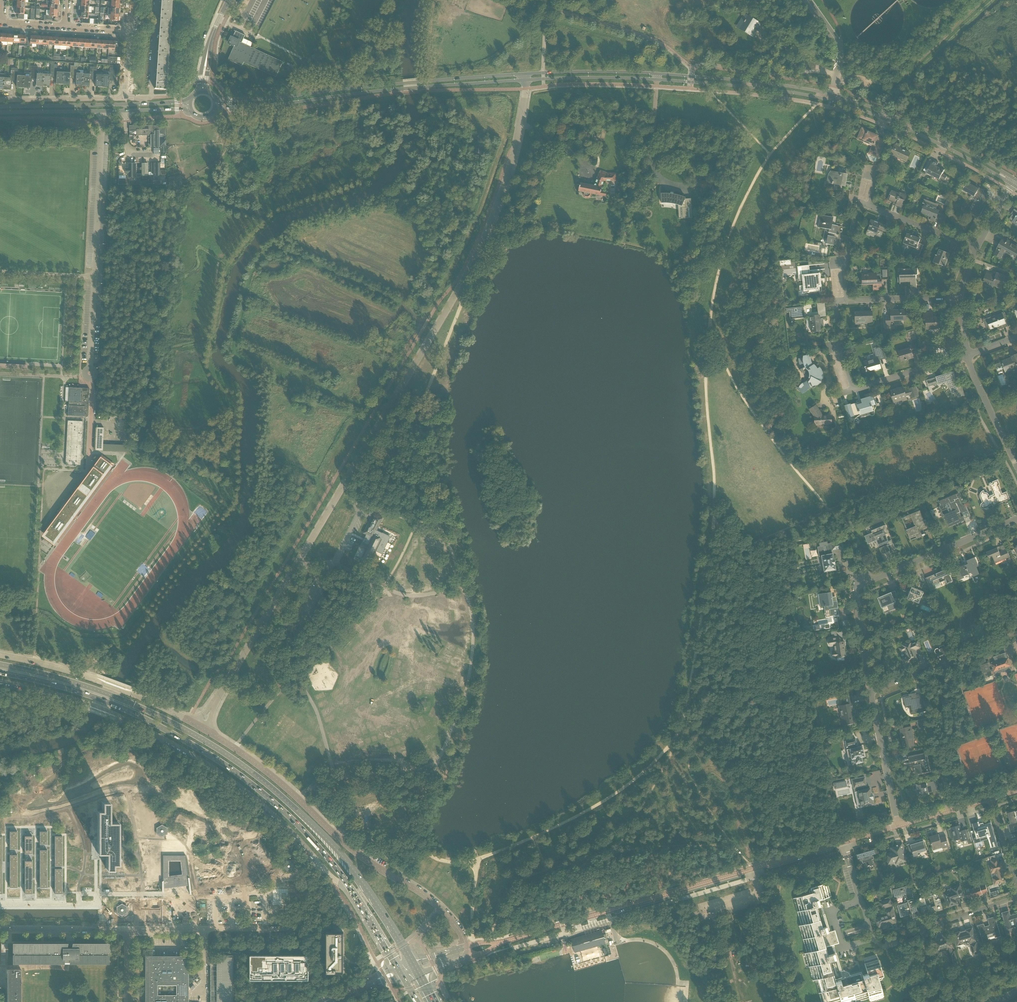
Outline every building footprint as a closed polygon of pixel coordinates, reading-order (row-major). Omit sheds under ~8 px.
[(170,16),(171,0),(162,0),(161,16),(170,16)] [(15,10),(15,14),(18,14),(18,19),(24,19),(24,15),(25,10),(25,8),(16,8),(16,10),(15,10)] [(57,11),(49,10),(49,16),(44,15),(44,20),(52,21),(52,16),(58,17),(58,13),(57,13),(57,11)] [(79,14),(79,18),(80,18),(82,18),(82,19),(82,23),(93,24),(94,19),(90,19),(88,19),(88,18),(88,14),(88,13),(80,12),(80,14),(79,14)] [(108,20),(108,25),(115,25),(115,21),(116,21),(119,21),(119,17),(118,17),(118,15),(110,14),(110,15),(110,20),(108,20)] [(739,29),(753,37),(761,23),(747,15),(739,29)] [(161,16),(160,34),(169,35),(170,16),(161,16)] [(231,37),(231,39),(228,43),(234,46),(228,60),(242,66),(244,62),(276,77),(283,62),(242,43),(245,35),(236,31),(233,38),(231,37)] [(19,43),(19,46),(26,47),(27,47),(28,38),(26,37),(26,35),(22,34),(22,35),(20,35),(19,43)] [(159,52),(167,53),(169,35),(160,34),(159,52)] [(28,38),(27,47),(32,47),(32,44),(36,45),(37,36),(35,36),(35,35),(31,35),(30,38),(28,38)] [(108,41),(108,49),(114,50),(115,46),(118,46),(118,41),(111,40),(111,41),(108,41)] [(157,71),(166,71),(167,53),(159,52),(157,71)] [(50,75),(44,74),(43,85),(50,86),(50,76),(53,76),(54,65),(51,64),(50,75)] [(94,67),(93,79),(96,79),(95,86),(102,86),(103,75),(97,75),(96,75),(97,65),(97,64),(94,64),(94,67)] [(58,65),(54,65),(53,76),(56,76),(56,83),(63,83),(64,72),(57,72),(58,65)] [(103,75),(102,86),(109,87),(109,80),(116,80),(117,66),(112,66),(110,65),(110,68),(109,73),(103,72),(103,75)] [(24,76),(23,87),(30,87),(31,78),(34,78),(34,66),(31,66),(31,73),(24,72),(24,76)] [(38,67),(34,66),(34,78),(37,78),(36,85),(43,85),(44,74),(44,72),(37,71),(38,67)] [(70,73),(64,72),(63,83),(70,84),(70,77),(73,77),(74,66),(70,66),(70,73)] [(74,66),(73,77),(76,77),(76,84),(82,85),(83,74),(80,74),(80,72),(78,71),(77,71),(77,66),(74,66)] [(90,74),(83,74),(82,85),(89,85),(90,78),(93,79),(94,67),(90,67),(90,74)] [(4,78),(3,89),(10,89),(11,79),(14,79),(15,68),(11,68),(11,76),(10,76),(8,76),(8,78),(4,78)] [(18,68),(15,68),(14,79),(17,80),(16,86),(23,87),(24,76),(17,76),(18,68)] [(156,89),(165,90),(166,71),(157,71),(156,89)] [(129,126),(129,131),(138,131),(138,136),(148,135),(148,133),(148,126),(129,126)] [(861,129),(859,134),(858,136),(859,136),(858,139),(863,141),(864,140),(873,144),(870,151),(875,153),(874,156),(878,157),(885,141),(877,137),(877,136),(873,134),(873,133),(862,128),(861,130),(861,129)] [(160,131),(155,131),(155,134),(151,134),(151,147),(160,147),(160,131)] [(895,142),(893,147),(890,154),(906,161),(909,154),(904,151),(905,151),(902,150),(899,149),(901,145),(895,142)] [(927,172),(926,173),(939,180),(940,179),(945,181),(947,176),(943,174),(944,172),(943,172),(944,170),(936,166),(938,163),(933,160),(928,169),(927,172)] [(580,186),(579,191),(583,192),(584,192),(584,194),(585,196),(588,197),(590,195),(590,193),(591,193),(601,195),(601,190),(602,186),(604,181),(617,180),(617,173),(608,173),(600,170),(594,185),(589,185),(589,182),(587,182),(587,184),(580,183),(580,186)] [(833,184),(840,185),(845,186),(847,175),(830,171),(828,175),(827,183),(832,184),(832,182),(833,182),(833,184)] [(168,179),(168,187),(173,186),(173,187),(182,184),(179,175),(175,177),(171,178),(168,179)] [(148,181),(149,185),(161,185),(161,181),(153,181),(153,176),(148,176),(148,181)] [(967,182),(965,186),(963,189),(974,196),(973,198),(976,200),(968,212),(975,216),(984,201),(979,199),(984,191),(967,182)] [(842,198),(849,200),(850,190),(844,189),(842,198)] [(893,204),(895,205),(895,206),(900,208),(903,201),(904,201),(906,195),(900,193),(899,194),(891,191),(889,195),(890,196),(888,201),(893,203),(893,204)] [(680,206),(682,208),(682,216),(682,218),(692,218),(692,217),(691,200),(684,201),(685,197),(684,197),(669,194),(662,193),(661,194),(661,197),(661,203),(664,203),(679,205),(680,206)] [(935,203),(924,199),(923,203),(925,204),(922,213),(929,215),(928,217),(931,218),(931,219),(941,223),(944,215),(938,213),(939,210),(933,208),(935,203)] [(836,237),(827,236),(828,233),(836,234),(837,226),(838,226),(832,225),(833,218),(820,215),(818,227),(825,229),(824,238),(827,239),(826,244),(834,246),(834,245),(835,237),(835,238),(836,237)] [(886,232),(886,231),(888,226),(870,220),(868,225),(869,226),(868,230),(876,233),(877,230),(882,232),(883,231),(886,232)] [(907,234),(903,243),(916,248),(914,253),(919,255),(923,245),(922,247),(918,245),(920,239),(907,234)] [(1005,250),(1010,253),(1010,255),(1012,256),(1012,255),(1014,256),(1013,257),(1016,258),(1016,256),(1016,245),(1008,240),(1007,242),(1002,240),(997,248),(998,249),(995,254),(1001,258),(1005,250)] [(820,243),(819,255),(828,255),(828,249),(825,249),(825,246),(822,246),(822,243),(820,243)] [(935,260),(934,262),(939,264),(940,264),(945,266),(946,264),(948,265),(953,252),(948,250),(947,253),(944,252),(945,249),(941,248),(939,251),(938,251),(936,255),(936,256),(935,260)] [(801,266),(809,265),(808,264),(797,265),(797,268),(798,274),(798,280),(803,279),(801,266)] [(804,285),(801,286),(802,293),(809,293),(809,290),(818,289),(818,286),(820,285),(819,284),(817,284),(817,279),(819,279),(818,273),(809,274),(809,265),(801,266),(803,279),(803,284),(804,285)] [(917,268),(917,269),(903,269),(903,268),(902,268),(902,275),(900,275),(900,284),(901,284),(901,282),(911,282),(911,288),(917,288),(916,275),(918,275),(918,268),(917,268)] [(867,274),(862,274),(862,285),(873,284),(874,290),(881,290),(881,285),(881,280),(877,280),(876,273),(867,274)] [(994,287),(994,286),(1001,289),(1005,276),(997,274),(996,277),(987,274),(982,286),(983,286),(984,283),(994,287)] [(804,306),(789,308),(790,315),(790,319),(804,317),(804,313),(805,313),(806,313),(807,313),(807,314),(808,314),(808,315),(809,315),(809,316),(809,317),(811,332),(816,332),(821,331),(821,327),(821,326),(820,325),(822,325),(822,320),(820,320),(820,319),(820,317),(826,317),(826,311),(825,311),(824,302),(819,303),(817,303),(818,312),(812,312),(811,304),(804,305),(804,306)] [(887,316),(887,321),(887,326),(894,325),(894,320),(907,319),(906,310),(892,311),(892,316),(887,316)] [(867,324),(867,323),(871,322),(871,312),(871,313),(866,313),(866,312),(866,313),(864,313),(864,311),(864,312),(860,312),(860,311),(860,313),(855,313),(855,324),(859,324),(859,323),(866,322),(866,324),(867,324)] [(924,322),(919,323),(919,330),(928,329),(927,328),(927,327),(936,327),(936,329),(942,328),(941,323),(942,323),(942,322),(941,322),(941,317),(933,318),(933,313),(924,313),(924,320),(924,322)] [(990,326),(991,329),(994,328),(994,327),(997,326),(997,328),(1000,327),(1001,328),(1009,325),(1005,313),(984,320),(986,327),(989,326),(990,326)] [(899,352),(901,361),(913,357),(912,354),(917,352),(915,345),(906,347),(907,350),(899,352)] [(877,358),(868,360),(863,362),(865,366),(864,367),(864,368),(865,367),(866,371),(875,368),(875,370),(880,368),(878,359),(885,357),(886,359),(886,358),(883,346),(874,349),(877,358)] [(996,367),(997,371),(1004,368),(1006,372),(1016,368),(1016,370),(1016,354),(1012,356),(1013,358),(1008,360),(1008,359),(1002,362),(995,365),(996,367)] [(799,388),(799,390),(802,393),(803,392),(804,391),(805,391),(806,390),(807,389),(808,389),(808,388),(810,385),(810,386),(811,387),(812,388),(813,388),(814,388),(815,387),(816,386),(816,385),(817,384),(818,384),(819,383),(820,382),(821,380),(822,379),(822,377),(822,376),(822,374),(822,372),(821,371),(820,369),(819,368),(819,369),(817,370),(815,367),(813,365),(812,366),(811,363),(810,362),(810,360),(810,359),(810,357),(810,356),(810,355),(803,357),(803,358),(799,359),(800,364),(801,366),(802,368),(799,370),(800,371),(801,370),(805,367),(808,370),(808,371),(809,372),(809,373),(809,375),(809,376),(809,377),(807,377),(809,378),(803,384),(802,385),(801,385),(800,386),(800,387),(799,388)] [(955,390),(958,397),(965,395),(962,386),(956,387),(952,381),(956,379),(954,372),(948,373),(946,371),(941,375),(936,377),(936,378),(926,380),(928,387),(938,384),(938,385),(946,383),(951,392),(955,390)] [(68,416),(88,417),(89,388),(69,387),(68,416)] [(891,391),(895,403),(902,401),(903,402),(908,400),(907,396),(911,395),(912,398),(919,396),(916,387),(910,389),(910,390),(905,392),(903,387),(891,391)] [(850,404),(844,406),(847,418),(854,416),(860,414),(860,415),(860,414),(860,415),(860,414),(869,412),(872,411),(871,405),(874,404),(872,397),(861,400),(862,402),(860,403),(859,402),(850,405),(850,404)] [(810,409),(814,416),(814,425),(831,424),(831,416),(823,416),(815,405),(810,409)] [(65,464),(80,465),(83,421),(68,421),(65,464)] [(95,450),(103,451),(104,428),(96,427),(95,450)] [(985,508),(986,508),(986,510),(989,509),(988,507),(990,506),(997,503),(998,504),(1010,499),(1007,492),(1002,493),(999,485),(1000,485),(998,480),(992,482),(993,483),(992,484),(992,483),(991,483),(990,483),(990,484),(989,484),(989,485),(993,493),(989,494),(988,494),(988,493),(987,493),(986,493),(985,493),(984,493),(983,494),(983,495),(983,496),(983,497),(985,502),(982,503),(981,504),(981,505),(981,506),(981,507),(981,508),(982,508),(983,509),(984,509),(985,508)] [(947,497),(940,501),(942,505),(949,502),(953,512),(946,515),(950,524),(959,520),(963,518),(963,519),(964,518),(961,511),(967,509),(965,504),(963,504),(958,493),(947,497)] [(908,529),(906,530),(909,537),(916,534),(917,538),(923,535),(923,536),(926,535),(924,530),(922,531),(921,529),(929,526),(926,519),(924,520),(920,510),(912,514),(910,514),(912,518),(912,520),(915,526),(908,529)] [(366,534),(360,547),(366,550),(360,561),(369,565),(376,550),(377,550),(376,551),(382,554),(390,537),(383,533),(383,534),(376,530),(376,529),(377,529),(383,518),(373,514),(372,517),(363,533),(366,534)] [(880,549),(882,554),(890,551),(888,545),(893,543),(895,549),(891,539),(891,540),(889,541),(886,534),(888,533),(889,534),(885,525),(872,531),(872,533),(865,536),(868,544),(877,540),(880,549)] [(827,542),(819,544),(820,547),(825,546),(826,550),(823,551),(823,555),(821,556),(824,572),(825,572),(826,572),(827,572),(828,572),(828,571),(829,571),(835,570),(834,565),(835,565),(834,563),(834,561),(834,560),(834,559),(833,559),(833,554),(832,554),(831,550),(832,550),(843,548),(841,542),(831,544),(831,545),(828,546),(827,544),(827,542)] [(999,553),(998,550),(997,548),(986,553),(988,557),(992,556),(995,563),(1010,557),(1007,550),(999,553)] [(958,568),(960,573),(962,577),(969,574),(972,572),(974,577),(979,574),(976,567),(978,566),(975,557),(967,561),(968,564),(965,565),(958,568)] [(925,578),(931,591),(931,590),(941,586),(940,583),(945,580),(946,581),(946,582),(947,584),(951,582),(953,581),(950,575),(951,575),(950,572),(949,572),(948,569),(925,578)] [(907,599),(912,601),(919,604),(924,592),(920,590),(921,589),(924,584),(921,583),(920,582),(918,581),(915,588),(912,587),(910,592),(909,591),(908,594),(909,595),(907,599)] [(891,592),(878,598),(882,608),(887,606),(888,606),(890,611),(894,609),(894,610),(902,606),(899,599),(895,601),(891,592)] [(839,615),(839,614),(838,615),(837,608),(838,608),(837,601),(836,601),(836,598),(834,598),(834,597),(832,597),(831,593),(818,594),(820,607),(825,606),(825,607),(826,607),(826,605),(829,605),(829,609),(830,616),(839,615)] [(833,638),(829,638),(830,646),(834,645),(835,652),(836,652),(836,656),(835,656),(836,658),(837,657),(837,661),(844,660),(844,656),(845,656),(844,646),(843,646),(843,644),(843,643),(843,644),(842,642),(839,642),(838,637),(833,638)] [(907,645),(906,642),(902,644),(903,647),(900,648),(902,652),(905,651),(907,657),(902,659),(905,664),(914,661),(913,659),(916,657),(915,654),(916,653),(915,651),(921,648),(918,641),(912,644),(912,643),(907,645)] [(935,649),(935,651),(935,653),(937,654),(938,655),(937,655),(939,658),(939,659),(940,659),(941,660),(942,663),(944,662),(946,668),(950,666),(954,664),(947,646),(945,647),(940,649),(938,648),(935,649)] [(1005,653),(1001,655),(994,657),(995,662),(992,663),(992,664),(994,669),(990,671),(988,664),(978,668),(982,678),(985,677),(984,674),(994,671),(996,674),(1011,669),(1010,666),(1008,659),(1007,659),(1005,653)] [(886,683),(889,687),(897,683),(894,679),(886,683)] [(909,696),(904,697),(906,706),(911,705),(912,712),(911,713),(911,714),(920,712),(920,711),(923,710),(923,712),(927,711),(926,706),(924,706),(922,695),(916,696),(916,693),(911,694),(911,696),(910,696),(910,695),(909,695),(909,696)] [(842,710),(840,710),(841,716),(843,716),(845,724),(850,723),(855,722),(853,712),(855,712),(851,695),(846,696),(845,697),(846,705),(841,706),(842,710)] [(924,719),(917,720),(919,728),(925,727),(924,719)] [(911,727),(905,728),(900,729),(902,736),(901,737),(903,747),(910,745),(910,746),(914,746),(913,739),(914,738),(911,727)] [(855,739),(845,741),(846,748),(850,747),(850,749),(849,749),(852,760),(854,759),(855,764),(862,762),(861,758),(864,757),(862,746),(857,747),(857,746),(855,739)] [(914,761),(915,763),(916,763),(916,765),(913,766),(914,772),(919,771),(920,773),(920,774),(925,772),(923,760),(926,759),(925,753),(908,757),(909,762),(914,761)] [(863,788),(863,786),(866,786),(864,777),(861,778),(854,779),(852,780),(854,792),(858,791),(860,800),(861,803),(861,807),(873,804),(872,800),(873,800),(872,793),(871,793),(870,788),(864,790),(863,788)] [(919,784),(917,784),(918,789),(919,789),(920,792),(919,792),(920,794),(920,793),(921,796),(929,794),(929,795),(929,794),(929,791),(930,791),(931,791),(931,792),(938,790),(937,788),(938,788),(936,781),(927,783),(927,782),(926,783),(927,783),(919,785),(919,784)] [(97,841),(97,853),(101,853),(106,853),(106,869),(113,869),(113,864),(117,864),(117,847),(117,845),(117,822),(109,822),(109,821),(109,817),(109,802),(107,802),(103,802),(102,802),(102,811),(97,811),(97,841)] [(1016,811),(1016,812),(1015,812),(1015,811),(1007,813),(1011,824),(1010,824),(1010,827),(1009,827),(1010,832),(1016,830),(1016,819),(1016,817),(1016,811)] [(979,822),(972,824),(973,828),(976,837),(976,838),(974,838),(975,842),(980,840),(980,839),(980,838),(983,837),(984,837),(987,836),(987,837),(988,837),(990,843),(990,844),(991,848),(998,846),(991,822),(984,824),(984,825),(980,826),(979,824),(979,822)] [(959,826),(949,829),(951,828),(955,843),(956,843),(962,841),(962,842),(967,840),(968,842),(972,842),(968,829),(965,830),(961,831),(959,823),(959,826)] [(156,828),(156,834),(157,834),(162,837),(163,837),(165,835),(167,834),(167,828),(162,825),(157,828),(156,828)] [(936,835),(930,837),(932,844),(931,844),(933,848),(933,850),(933,851),(938,850),(938,849),(942,847),(942,849),(949,847),(947,841),(946,836),(940,838),(939,835),(938,834),(936,835)] [(975,842),(975,843),(988,839),(990,844),(990,843),(988,837),(987,837),(987,836),(984,837),(983,837),(980,838),(980,839),(980,840),(975,842)] [(909,852),(912,851),(914,856),(921,854),(920,852),(926,850),(923,841),(917,843),(917,842),(916,842),(907,845),(909,852)] [(889,858),(887,859),(889,864),(893,863),(894,863),(895,862),(896,864),(899,863),(899,866),(904,864),(903,862),(906,861),(904,853),(905,853),(904,849),(904,848),(902,843),(895,845),(896,846),(891,847),(892,850),(893,852),(888,854),(889,858)] [(879,853),(879,852),(877,847),(871,849),(871,850),(857,854),(858,855),(857,855),(858,859),(861,858),(863,863),(865,862),(866,866),(869,865),(869,866),(874,865),(873,863),(874,863),(873,861),(872,860),(874,859),(873,855),(876,854),(879,853)] [(186,854),(163,854),(163,878),(163,881),(163,882),(163,888),(189,884),(188,876),(186,854)] [(1001,870),(1002,870),(1002,868),(1004,867),(1002,861),(999,862),(998,859),(991,861),(992,864),(989,865),(991,873),(995,872),(996,877),(993,878),(995,884),(998,883),(998,884),(999,884),(1000,884),(1001,884),(1001,883),(1001,882),(1004,881),(1001,870)] [(282,867),(286,872),(292,871),(295,866),(294,865),(291,861),(285,861),(284,863),(284,864),(283,865),(282,867)] [(794,898),(794,899),(802,925),(800,926),(808,952),(807,953),(805,953),(805,954),(806,954),(809,966),(809,967),(810,967),(814,981),(815,980),(816,980),(819,989),(820,993),(819,993),(820,993),(822,1001),(853,1001),(855,1001),(856,1001),(869,997),(869,998),(870,1000),(870,999),(878,997),(883,996),(884,996),(882,990),(882,989),(879,980),(881,980),(881,979),(882,979),(883,976),(884,976),(882,973),(883,971),(882,970),(879,960),(878,960),(865,964),(866,970),(867,974),(863,975),(862,971),(850,975),(849,973),(844,970),(842,971),(839,959),(834,945),(834,944),(833,941),(831,935),(832,935),(831,932),(830,931),(822,904),(820,905),(819,902),(819,900),(825,899),(831,897),(826,883),(816,886),(815,885),(814,886),(810,888),(811,888),(812,893),(810,893),(794,898)] [(911,913),(912,915),(913,915),(914,917),(919,916),(916,906),(914,899),(908,900),(906,894),(912,892),(910,885),(893,890),(895,897),(904,894),(907,902),(897,905),(899,912),(900,911),(901,915),(906,914),(907,917),(910,916),(909,915),(909,914),(911,913)] [(947,902),(949,906),(957,904),(955,899),(963,897),(960,885),(952,888),(953,891),(948,893),(948,892),(944,893),(945,894),(944,894),(945,898),(946,898),(946,899),(946,900),(947,903),(947,902)] [(966,892),(966,893),(968,898),(972,896),(973,898),(978,896),(978,897),(978,896),(979,896),(980,897),(980,896),(983,895),(982,894),(988,892),(985,885),(980,887),(980,886),(977,887),(977,886),(976,885),(975,885),(974,885),(974,886),(974,887),(974,888),(970,889),(970,891),(966,892)] [(919,899),(919,901),(921,906),(926,904),(925,899),(933,896),(935,906),(931,907),(930,905),(927,906),(929,912),(932,911),(932,913),(934,912),(936,911),(938,910),(940,909),(940,908),(940,907),(941,907),(941,905),(940,903),(940,901),(940,899),(939,899),(937,894),(936,894),(936,893),(935,893),(934,890),(934,889),(919,894),(920,897),(920,898),(920,899),(919,899)] [(880,917),(875,918),(877,925),(878,928),(882,927),(882,929),(887,928),(890,927),(889,925),(897,922),(896,917),(890,899),(882,902),(881,900),(879,900),(881,908),(885,907),(887,915),(884,916),(884,917),(881,918),(880,917)] [(116,907),(116,913),(117,913),(122,916),(127,913),(127,907),(122,904),(117,907),(116,907)] [(1003,913),(1007,926),(1005,926),(1006,927),(1005,927),(1006,929),(1006,930),(1006,932),(1007,931),(1007,932),(1008,932),(1010,932),(1010,931),(1011,931),(1011,930),(1015,929),(1016,933),(1016,914),(1012,916),(1010,917),(1009,912),(1008,912),(1008,911),(1008,912),(1008,911),(1003,913)] [(984,924),(978,926),(979,931),(983,942),(988,940),(987,935),(994,933),(995,938),(1001,936),(995,918),(990,920),(991,925),(985,927),(984,924)] [(976,940),(974,934),(972,928),(966,930),(966,932),(961,933),(960,933),(958,932),(955,933),(954,934),(954,935),(957,946),(964,944),(963,943),(969,941),(969,942),(970,942),(970,944),(973,955),(975,954),(978,953),(980,953),(977,942),(975,942),(975,941),(976,940)] [(602,930),(571,939),(575,953),(602,945),(601,941),(605,940),(602,930)] [(344,958),(344,955),(344,933),(334,933),(327,933),(327,939),(327,943),(327,963),(327,965),(327,973),(344,973),(344,960),(344,958)] [(934,940),(933,941),(933,942),(934,943),(934,944),(935,944),(935,946),(933,946),(935,951),(935,953),(939,952),(939,950),(939,949),(942,948),(942,951),(947,949),(951,965),(952,966),(953,966),(954,966),(959,965),(955,951),(952,951),(952,949),(950,945),(952,944),(950,938),(948,933),(943,935),(944,938),(940,940),(939,938),(936,939),(935,939),(934,940)] [(71,948),(71,947),(70,947),(70,946),(69,946),(68,946),(67,946),(67,947),(67,948),(65,948),(66,943),(13,943),(13,963),(63,963),(63,961),(70,961),(70,962),(107,962),(107,954),(108,954),(109,954),(110,953),(111,952),(111,951),(111,950),(110,949),(109,949),(108,948),(107,948),(107,943),(73,943),(72,948),(71,948)] [(601,946),(601,948),(602,948),(602,955),(610,955),(610,945),(601,946)] [(148,996),(148,1001),(185,1001),(185,994),(188,994),(188,989),(188,976),(185,976),(185,974),(185,969),(185,967),(188,967),(188,956),(145,956),(145,967),(148,967),(148,969),(148,974),(148,976),(145,976),(145,989),(145,994),(148,994),(148,996)] [(233,956),(210,956),(210,1001),(234,1001),(233,956)] [(250,981),(309,981),(309,965),(308,963),(309,956),(278,956),(250,956),(250,981)] [(21,970),(21,969),(17,969),(15,969),(6,969),(7,969),(7,973),(7,982),(7,1001),(21,1001),(21,970)]
